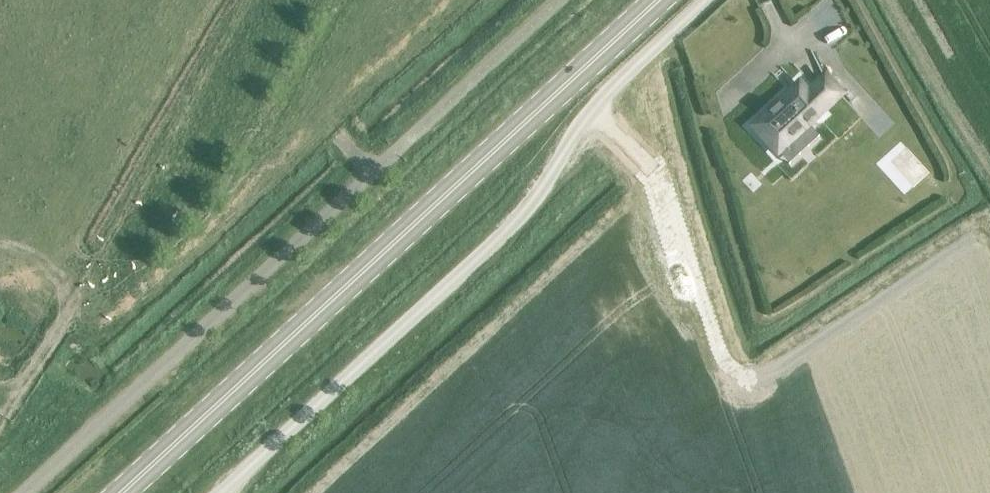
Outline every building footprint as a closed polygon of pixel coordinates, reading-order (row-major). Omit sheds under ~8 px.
[(777,153),(840,95),(824,78),(807,94),(798,84),(753,127),(777,153)]
